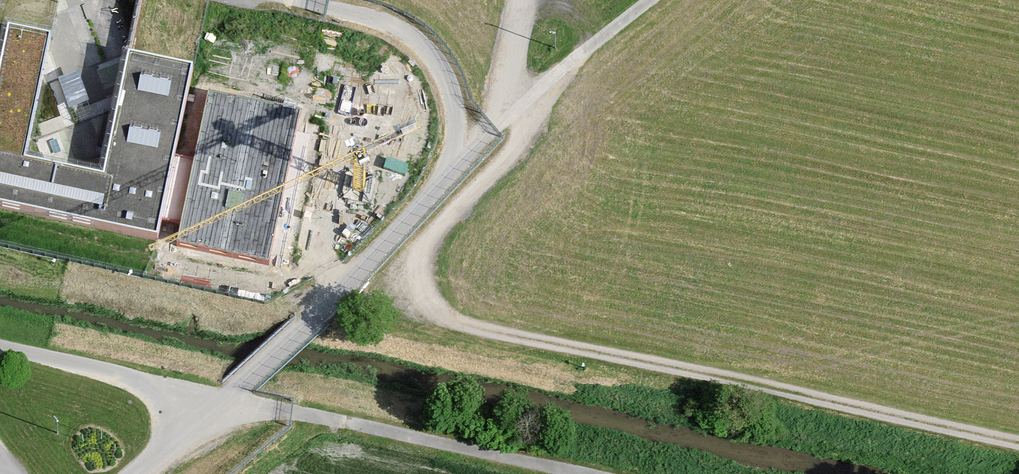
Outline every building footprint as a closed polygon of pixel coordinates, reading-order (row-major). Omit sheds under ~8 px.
[(157,240),(191,72),(130,60),(105,179),(24,163),(50,40),(8,31),(0,70),(0,207),(157,240)] [(61,74),(72,102),(90,95),(79,67),(61,74)] [(195,180),(285,194),(299,105),(210,91),(195,180)]
